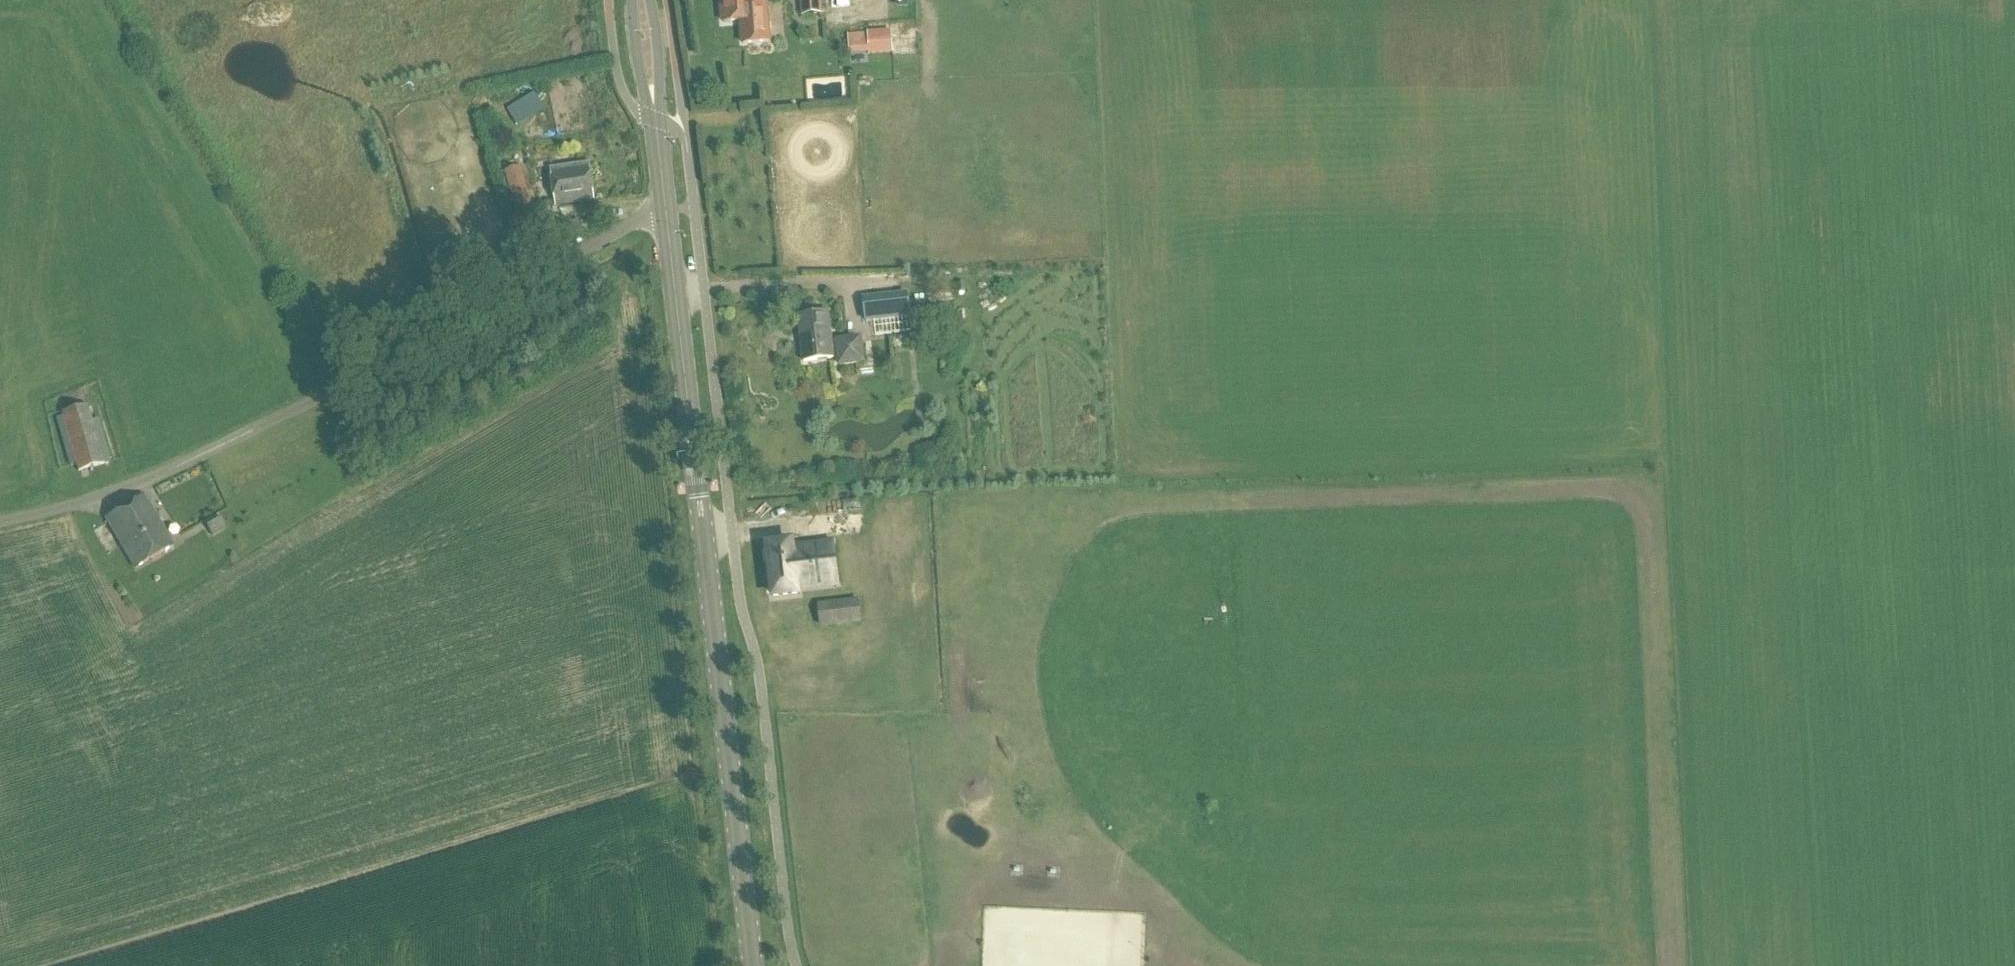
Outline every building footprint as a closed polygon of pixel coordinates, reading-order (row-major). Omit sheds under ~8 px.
[(742,45),(773,42),(768,5),(755,6),(754,0),(722,0),(724,22),(739,21),(742,45)] [(803,15),(822,14),(821,0),(801,0),(803,15)] [(893,32),(849,34),(850,54),(894,52),(893,32)] [(552,170),(556,205),(594,200),(589,164),(552,170)] [(517,214),(507,217),(511,229),(536,220),(521,166),(505,171),(517,214)] [(879,291),(879,310),(893,310),(893,291),(879,291)] [(911,331),(908,296),(894,297),(896,319),(880,320),(878,299),(864,300),(866,322),(874,321),(876,335),(911,331)] [(800,316),(805,361),(833,358),(832,349),(831,342),(828,313),(800,316)] [(865,334),(839,333),(839,358),(865,358),(865,334)] [(76,464),(78,471),(109,462),(97,419),(92,421),(87,405),(62,412),(63,417),(58,418),(71,466),(76,464)] [(105,518),(135,568),(173,546),(144,495),(105,518)] [(204,522),(213,537),(226,529),(218,514),(204,522)] [(768,545),(774,596),(798,594),(797,588),(817,585),(812,546),(792,549),(792,543),(768,545)] [(817,604),(820,626),(860,622),(857,600),(817,604)]
